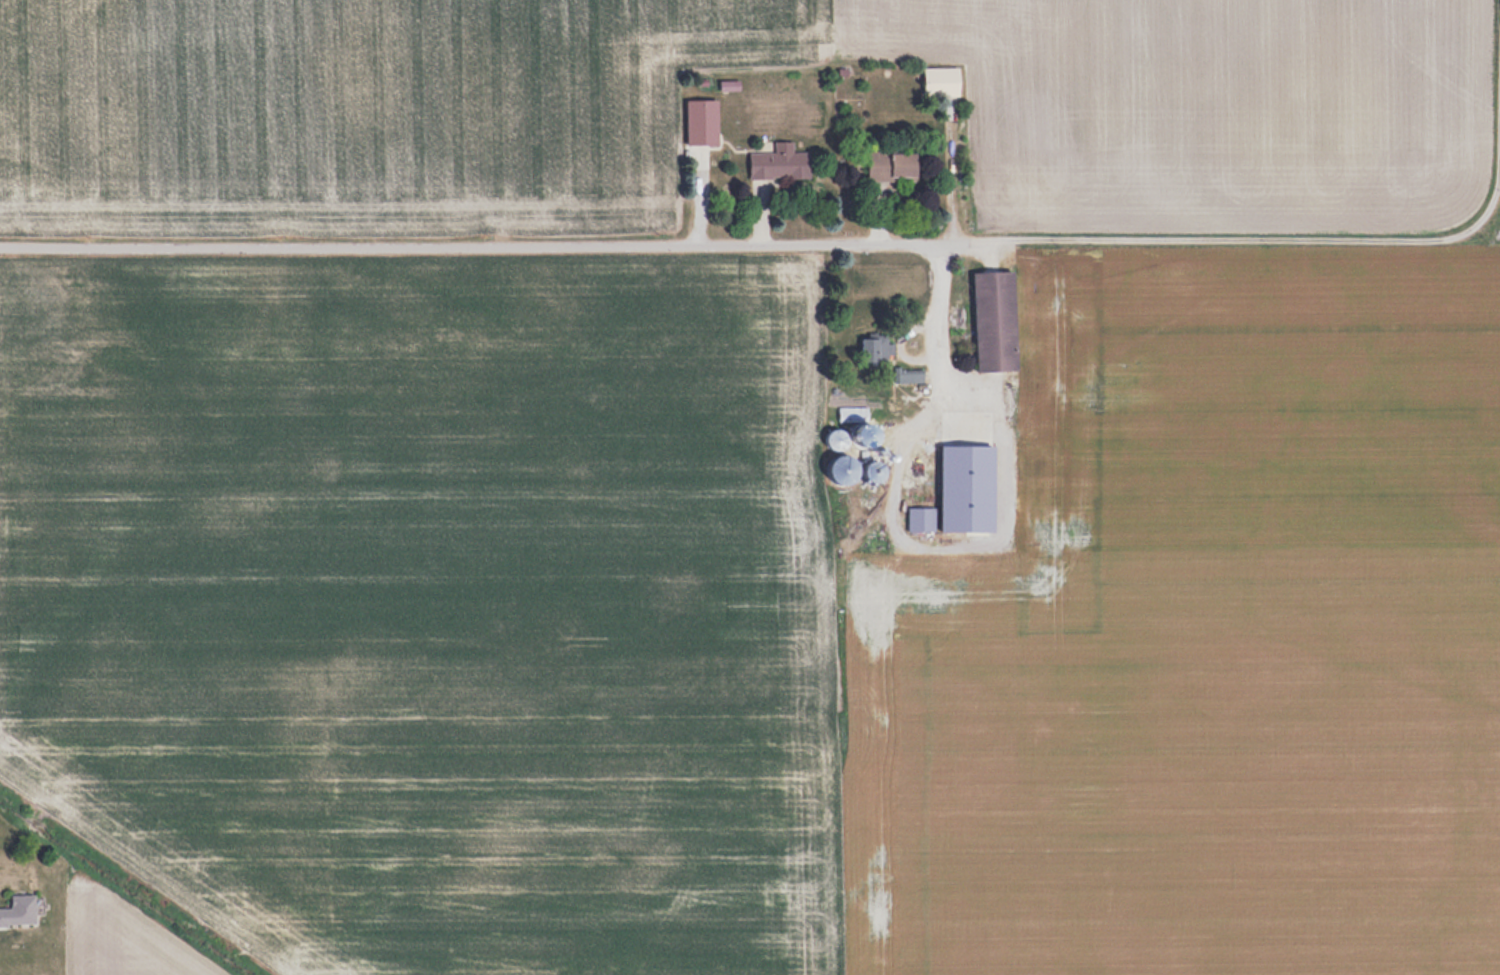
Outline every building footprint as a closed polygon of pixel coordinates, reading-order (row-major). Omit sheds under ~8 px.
[(958,67),(922,67),(922,96),(958,96),(958,67)] [(738,82),(718,82),(719,91),(738,91),(738,82)] [(717,101),(686,100),(685,145),(716,146),(717,101)] [(792,142),(773,142),(773,152),(748,153),(749,180),(810,179),(809,152),(792,152),(792,142)] [(867,179),(915,179),(915,151),(867,151),(867,179)] [(975,370),(1016,369),(1014,271),(972,272),(975,370)] [(891,334),(860,334),(860,360),(891,360),(891,334)] [(897,381),(922,380),(922,368),(897,368),(897,381)] [(867,406),(837,406),(837,420),(867,420),(867,406)] [(975,425),(937,425),(937,455),(975,455),(975,425)] [(845,446),(844,428),(827,429),(828,447),(845,446)] [(856,460),(842,451),(827,472),(847,486),(858,470),(872,480),(883,463),(863,449),(856,460)] [(908,459),(908,531),(933,531),(933,459),(908,459)] [(9,907),(0,907),(0,925),(33,924),(33,894),(9,894),(9,907)]
